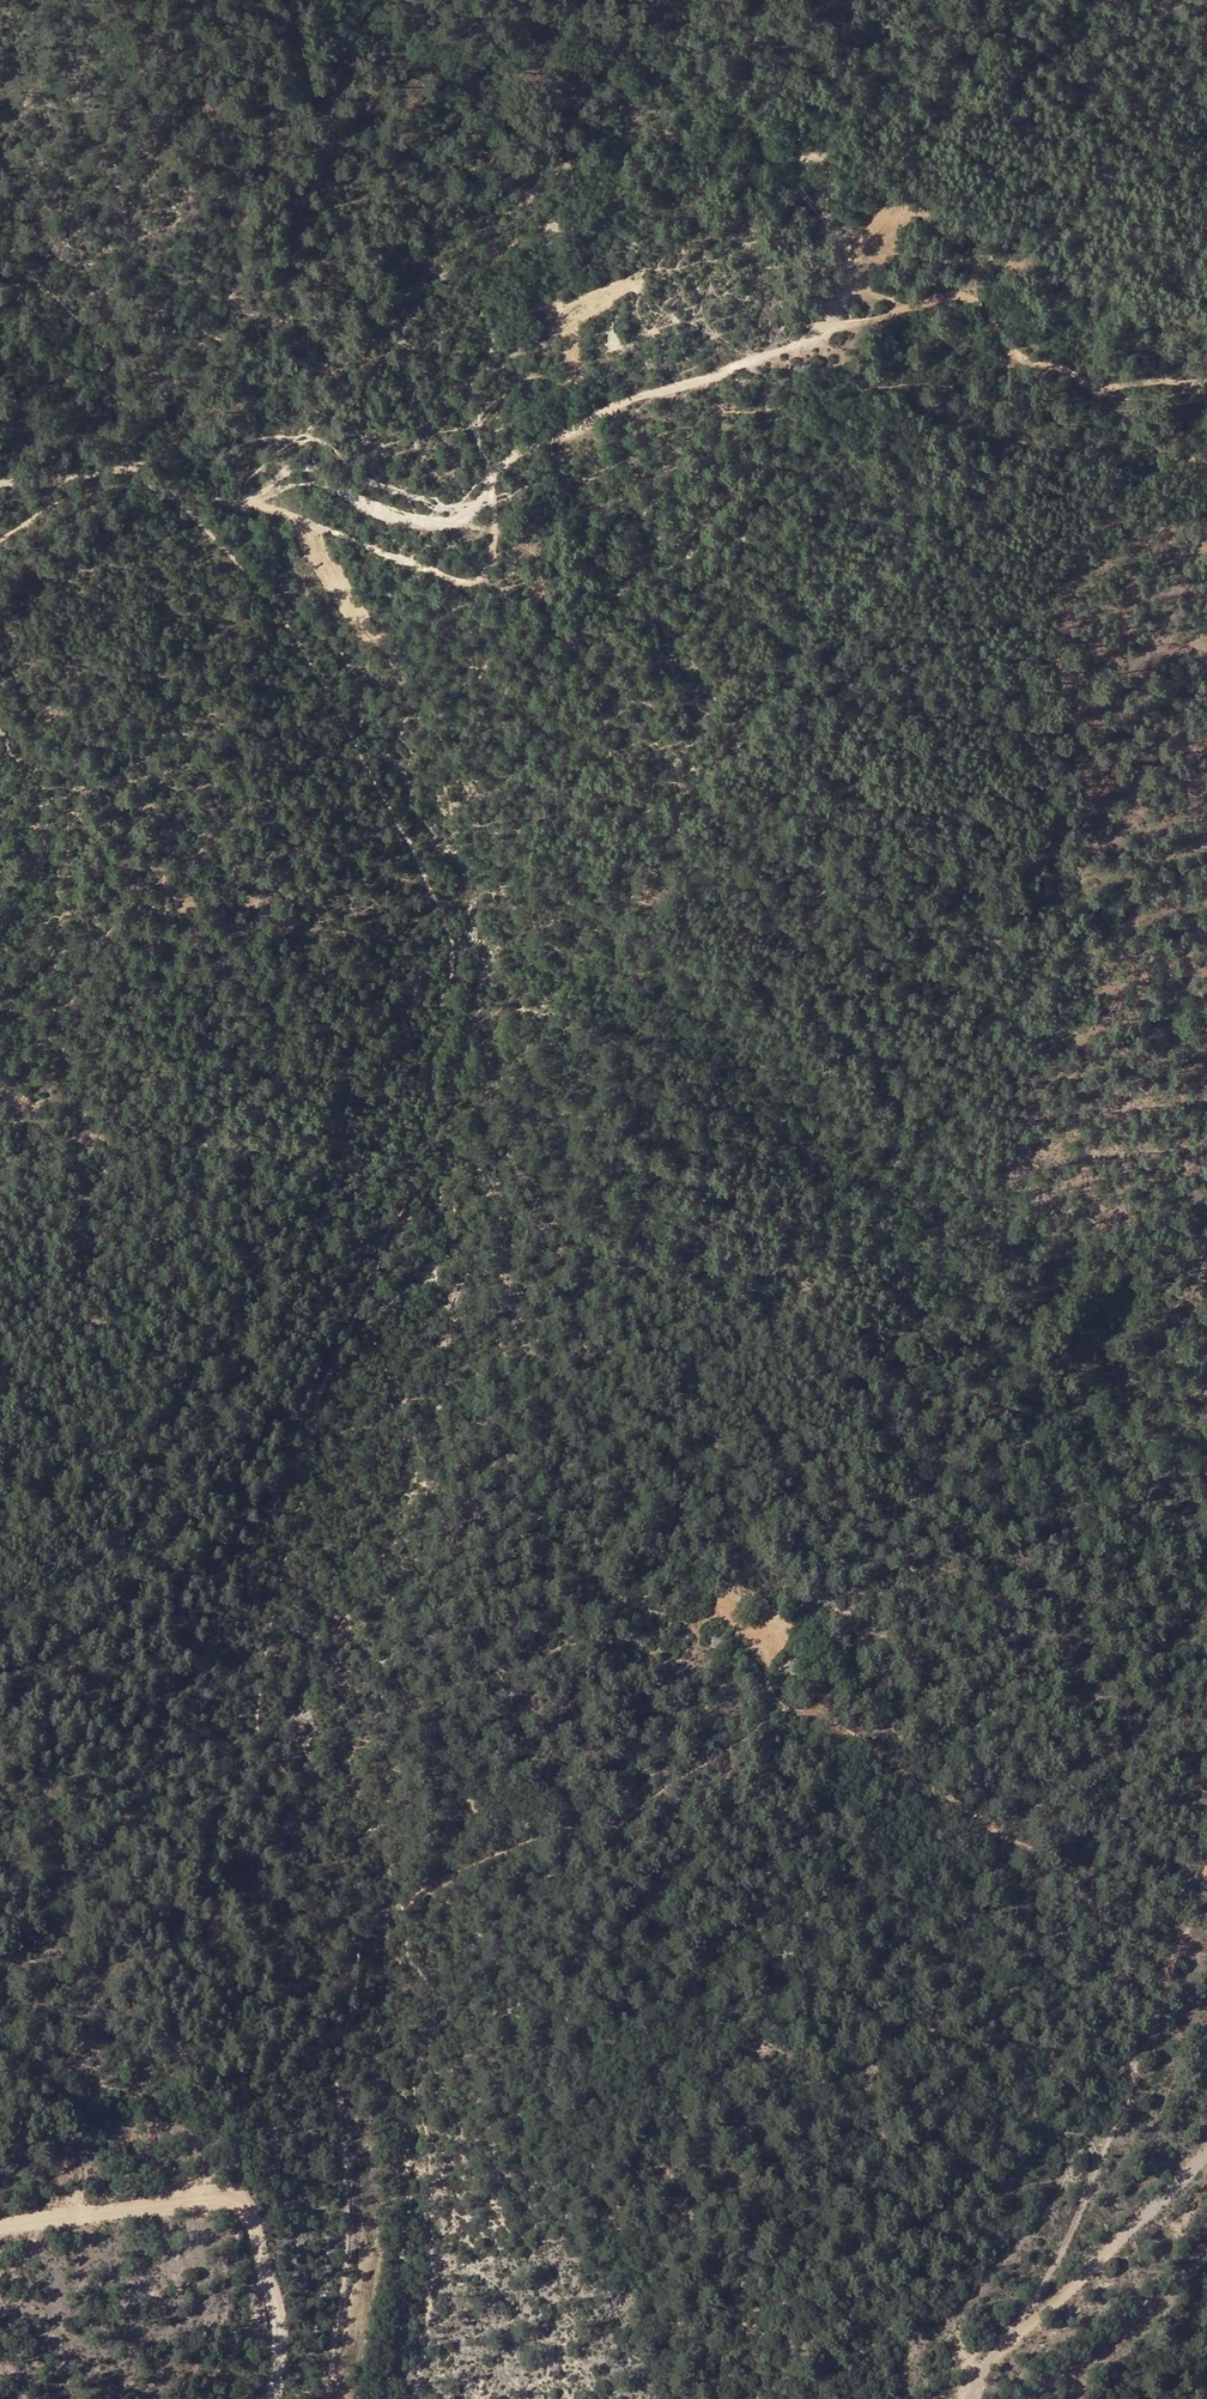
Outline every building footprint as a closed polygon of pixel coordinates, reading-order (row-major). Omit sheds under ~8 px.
[(1196,1018),(1195,1026),(1202,1027),(1203,1019),(1196,1018)]
